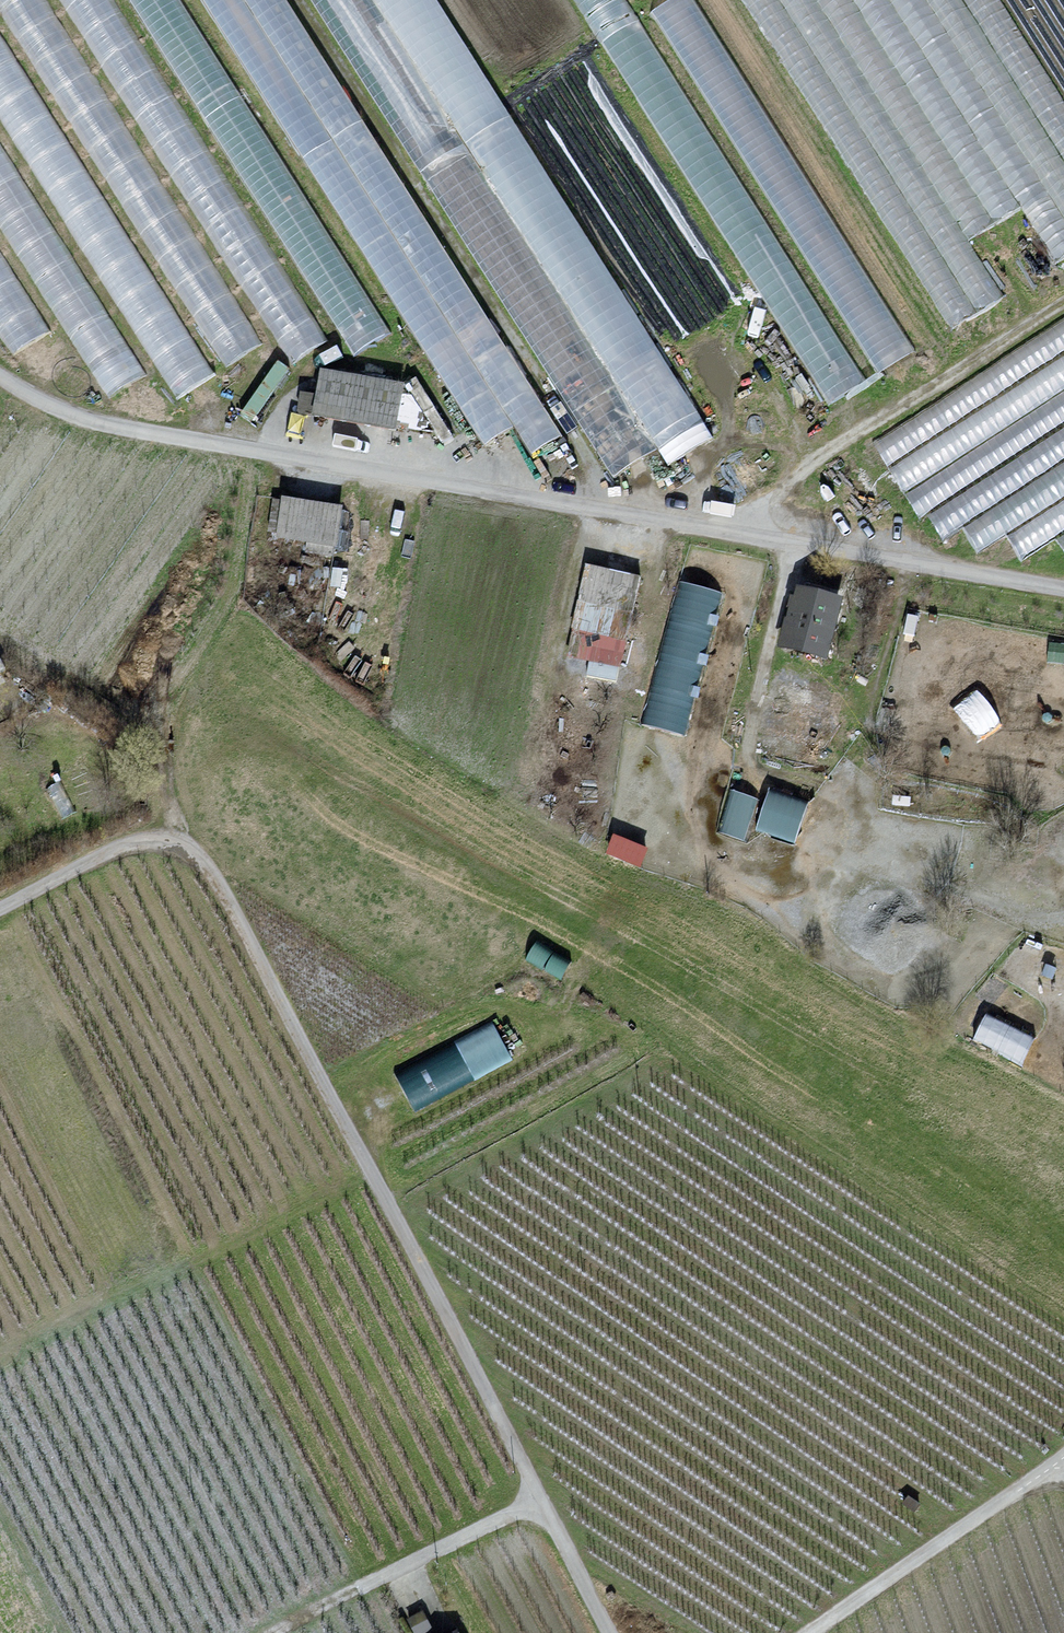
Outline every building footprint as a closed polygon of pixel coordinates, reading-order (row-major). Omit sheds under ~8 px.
[(175,389),(249,344),(39,0),(0,0),(0,104),(175,389)] [(278,371),(365,321),(179,0),(64,0),(278,371)] [(279,0),(208,0),(487,442),(509,429),(531,463),(560,445),(279,0)] [(618,474),(705,419),(438,0),(316,0),(618,474)] [(830,403),(914,352),(690,0),(676,0),(640,21),(627,0),(581,0),(830,403)] [(951,334),(1063,262),(1063,94),(1004,0),(738,0),(951,334)] [(9,355),(42,336),(92,406),(147,376),(0,152),(0,342),(9,355)] [(872,445),(918,516),(924,512),(943,540),(963,527),(979,553),(1006,536),(1021,559),(1058,535),(1063,545),(1063,323),(872,445)] [(319,397),(300,396),(297,417),(401,435),(402,426),(424,428),(424,411),(403,387),(322,373),(319,397)] [(285,505),(272,503),(267,536),(280,538),(279,542),(340,551),(346,511),(285,502),(285,505)] [(646,581),(587,568),(573,634),(572,634),(578,635),(572,661),(592,665),(588,680),(623,687),(646,581)] [(680,575),(646,720),(688,729),(722,585),(680,575)] [(835,664),(848,606),(795,594),(782,651),(835,664)] [(979,685),(954,704),(977,733),(1001,714),(979,685)] [(818,748),(830,695),(785,686),(775,735),(769,734),(764,757),(778,759),(782,740),(818,748)] [(735,783),(721,826),(745,834),(759,791),(735,783)] [(757,826),(795,839),(809,797),(771,784),(757,826)] [(641,863),(650,841),(615,827),(606,849),(641,863)] [(986,1009),(974,1036),(1024,1058),(1036,1031),(986,1009)] [(489,1025),(394,1073),(414,1114),(510,1065),(489,1025)] [(408,1623),(414,1632),(429,1632),(420,1616),(408,1623)]
